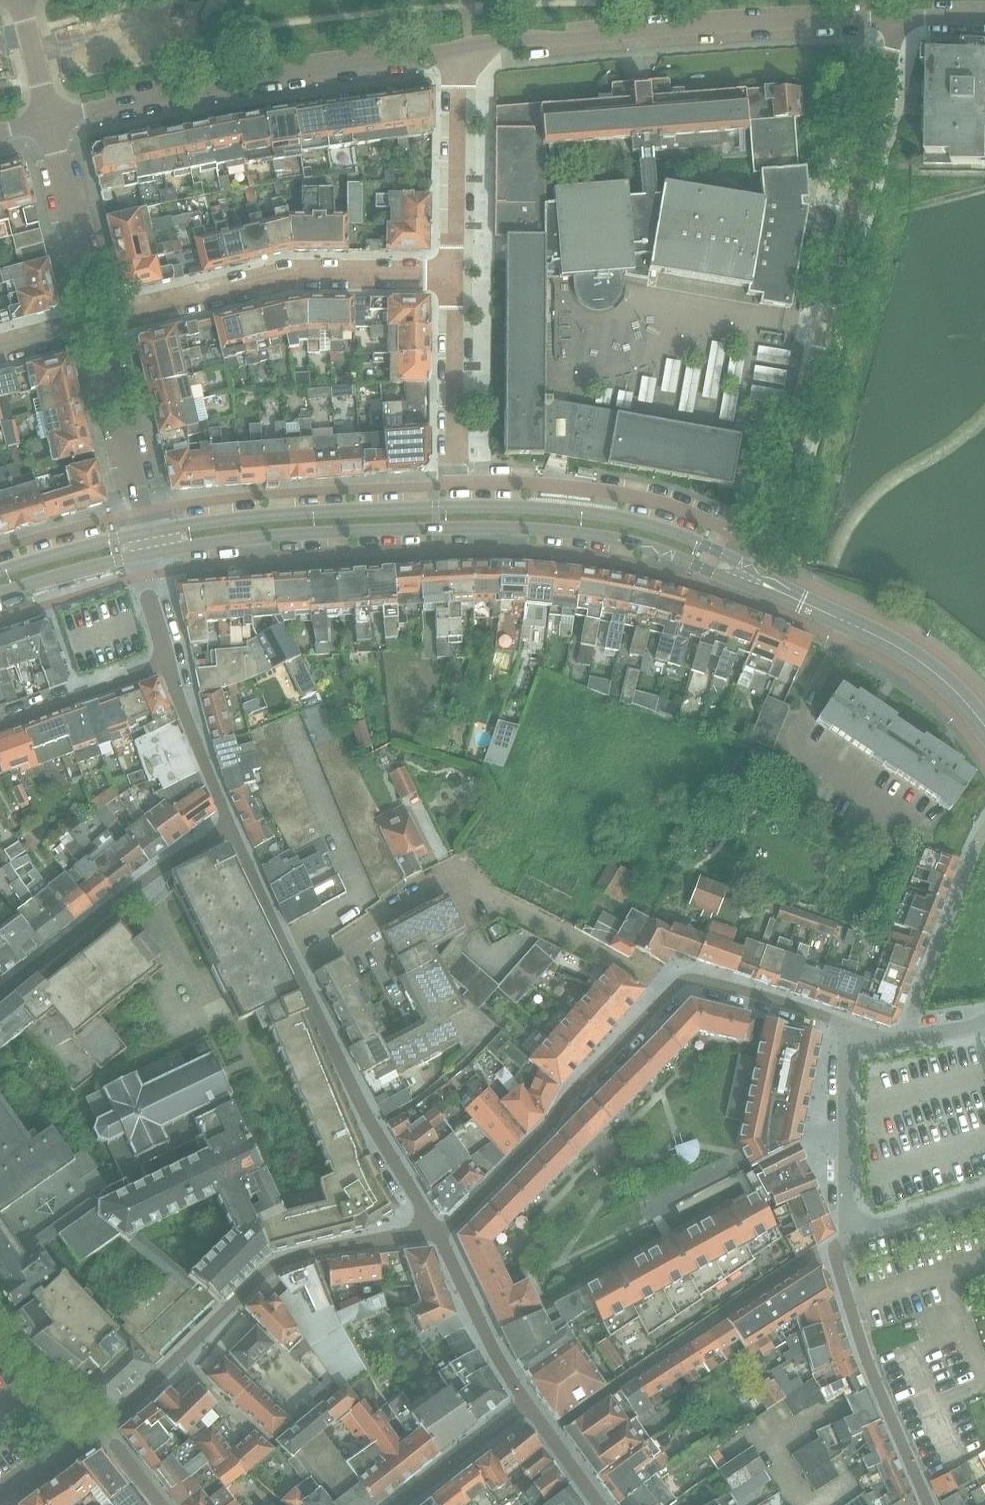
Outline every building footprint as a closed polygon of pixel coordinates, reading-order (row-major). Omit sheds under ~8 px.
[(963,42),(962,52),(938,52),(938,55),(928,55),(928,87),(933,87),(932,102),(928,102),(927,153),(924,153),(924,164),(984,165),(984,43),(963,42)] [(801,118),(800,97),(796,97),(795,88),(774,89),(774,88),(764,88),(740,89),(739,89),(738,89),(738,90),(737,90),(737,91),(670,96),(669,81),(669,80),(668,80),(668,79),(667,79),(660,80),(648,81),(645,85),(636,86),(632,82),(612,84),(611,84),(611,86),(612,101),(547,106),(547,105),(547,104),(546,104),(545,103),(544,103),(495,107),(494,237),(505,237),(504,455),(543,455),(544,453),(732,486),(741,436),(590,409),(550,402),(550,401),(544,401),(545,260),(550,260),(550,263),(558,262),(560,278),(577,276),(577,284),(578,292),(580,297),(583,302),(587,305),(592,308),(596,308),(600,308),(604,307),(608,304),(612,301),(614,297),(616,291),(616,286),(616,281),(616,273),(625,273),(624,275),(648,279),(650,271),(748,287),(746,294),(761,297),(759,304),(790,309),(807,207),(801,206),(801,200),(806,200),(808,200),(805,167),(803,167),(804,168),(798,168),(794,118),(801,118)] [(432,134),(432,90),(415,92),(412,91),(409,90),(406,92),(403,94),(400,95),(405,139),(408,138),(432,134)] [(377,98),(372,98),(378,143),(397,140),(399,151),(409,149),(408,138),(405,139),(400,95),(388,96),(385,94),(382,94),(379,95),(377,98)] [(360,100),(347,102),(352,147),(378,143),(372,98),(371,99),(369,97),(365,96),(362,98),(360,100)] [(324,105),(320,106),(327,151),(352,147),(347,102),(335,104),(333,102),(329,101),(326,103),(324,105)] [(305,108),(293,110),(300,155),(327,151),(320,106),(317,106),(314,104),(308,105),(305,108)] [(284,107),(278,112),(264,114),(271,160),(272,172),(283,171),(282,165),(279,165),(279,161),(300,158),(300,155),(293,110),(291,110),(288,108),(284,107)] [(249,117),(236,119),(245,165),(271,160),(264,114),(261,115),(259,113),(255,113),(251,114),(249,117)] [(221,122),(209,124),(217,166),(225,164),(226,170),(245,166),(245,165),(236,119),(234,119),(232,116),(221,118),(221,122)] [(192,127),(182,129),(190,170),(199,168),(200,174),(218,170),(217,166),(209,124),(208,124),(203,121),(194,122),(192,127)] [(166,132),(157,134),(165,175),(173,174),(174,179),(191,176),(190,170),(182,129),(181,129),(177,126),(168,127),(166,132)] [(132,134),(131,139),(139,186),(156,183),(155,177),(165,175),(157,134),(146,136),(142,133),(132,134)] [(115,142),(105,144),(94,146),(91,151),(100,192),(139,186),(131,139),(127,139),(124,137),(117,138),(115,142)] [(7,212),(22,208),(26,226),(39,223),(25,167),(20,164),(11,166),(7,164),(0,166),(0,185),(7,212)] [(311,170),(303,171),(304,179),(312,178),(311,170)] [(407,170),(393,171),(393,180),(393,182),(407,182),(407,170)] [(393,171),(384,171),(384,180),(393,180),(393,171)] [(256,175),(247,177),(249,188),(258,186),(256,175)] [(228,176),(218,178),(221,192),(231,191),(228,176)] [(302,214),(288,214),(292,250),(319,251),(317,188),(316,179),(302,181),(302,214)] [(201,183),(193,185),(195,198),(204,196),(201,183)] [(285,197),(283,183),(274,184),(277,199),(273,200),(278,219),(263,223),(270,255),(291,250),(292,250),(288,214),(286,197),(285,197)] [(361,221),(361,184),(347,184),(347,213),(347,221),(361,221)] [(366,184),(365,184),(365,196),(375,196),(375,195),(380,195),(380,184),(366,184)] [(9,220),(7,212),(0,185),(0,222),(9,220)] [(259,204),(254,187),(244,189),(248,207),(247,207),(252,226),(240,229),(248,261),(270,255),(263,223),(259,204)] [(175,188),(168,190),(170,202),(177,201),(175,188)] [(333,188),(317,188),(319,251),(347,251),(347,221),(347,213),(333,213),(333,188)] [(170,202),(168,190),(159,191),(162,204),(170,202)] [(398,195),(380,195),(375,195),(375,196),(376,197),(376,206),(390,206),(390,222),(431,223),(431,209),(429,209),(429,200),(426,197),(413,196),(413,193),(398,193),(398,195)] [(209,194),(209,210),(220,209),(220,194),(209,194)] [(118,197),(112,199),(103,201),(107,216),(122,213),(118,197)] [(145,208),(122,213),(107,216),(112,240),(150,232),(172,227),(190,224),(188,214),(170,218),(170,217),(148,222),(145,208)] [(204,228),(199,211),(189,214),(188,214),(190,224),(202,272),(225,266),(216,225),(204,228)] [(226,212),(213,215),(216,225),(225,266),(248,261),(240,229),(230,231),(226,212)] [(431,223),(390,222),(387,222),(387,241),(380,241),(366,241),(366,251),(425,251),(428,248),(428,240),(431,240),(431,223)] [(43,244),(40,229),(12,235),(16,250),(20,249),(43,244)] [(153,245),(150,232),(112,240),(119,266),(156,258),(174,254),(171,241),(153,245)] [(47,260),(43,244),(20,249),(24,266),(47,260)] [(159,270),(156,258),(119,266),(123,287),(128,289),(183,276),(180,265),(159,270)] [(47,260),(24,266),(1,272),(0,272),(0,284),(12,281),(15,293),(53,284),(47,260)] [(9,309),(9,310),(12,321),(56,309),(58,305),(53,284),(15,293),(15,294),(18,307),(9,309)] [(292,299),(279,302),(285,337),(286,337),(289,348),(299,347),(298,341),(308,341),(308,332),(305,298),(302,298),(292,299)] [(330,298),(305,298),(308,332),(308,341),(308,355),(320,354),(320,352),(330,352),(330,333),(330,298)] [(353,299),(330,298),(330,333),(330,352),(330,354),(343,354),(343,333),(353,333),(353,327),(353,299)] [(365,299),(353,299),(353,327),(365,327),(365,299)] [(424,299),(369,299),(369,310),(386,310),(386,326),(430,327),(430,310),(428,310),(428,302),(424,299)] [(285,337),(279,302),(258,308),(266,341),(270,360),(270,361),(282,358),(278,339),(285,337)] [(266,341),(258,308),(237,313),(246,353),(249,366),(261,363),(260,362),(270,360),(266,341)] [(12,321),(9,310),(0,312),(0,324),(12,321)] [(246,353),(237,313),(214,318),(215,325),(214,325),(223,358),(223,357),(227,371),(238,369),(235,355),(246,353)] [(215,325),(214,318),(139,336),(137,340),(141,360),(181,352),(178,338),(199,333),(198,329),(214,325),(215,325)] [(371,338),(388,338),(387,355),(390,355),(429,355),(430,327),(386,326),(371,326),(371,338)] [(719,390),(734,391),(738,335),(722,334),(719,390)] [(772,337),(766,370),(799,376),(801,362),(790,360),(794,341),(772,337)] [(199,347),(181,352),(141,360),(147,384),(187,376),(184,362),(201,358),(199,347)] [(743,347),(743,366),(758,367),(759,348),(743,347)] [(678,352),(676,384),(692,385),(694,353),(678,352)] [(369,355),(359,355),(359,363),(369,363),(369,355)] [(429,355),(390,355),(389,383),(406,383),(429,383),(429,355)] [(67,356),(26,367),(31,390),(36,388),(76,378),(71,358),(67,356)] [(694,402),(709,403),(714,360),(699,358),(694,402)] [(652,394),(667,396),(671,372),(656,369),(652,394)] [(15,370),(0,374),(0,397),(21,392),(15,370)] [(213,379),(211,371),(204,372),(187,376),(147,384),(153,408),(192,399),(189,385),(206,381),(206,380),(213,379)] [(76,379),(76,378),(36,388),(39,399),(33,400),(36,414),(42,413),(42,412),(80,402),(80,399),(81,398),(79,393),(78,392),(75,380),(76,379)] [(402,423),(403,427),(429,427),(429,383),(406,383),(406,403),(382,404),(380,404),(381,414),(382,414),(382,424),(402,423)] [(733,407),(747,411),(754,387),(739,383),(733,407)] [(355,385),(331,387),(331,398),(356,396),(355,385)] [(308,388),(308,399),(331,398),(331,387),(308,388)] [(208,430),(207,420),(208,420),(202,397),(192,399),(153,408),(162,445),(186,440),(186,437),(198,434),(208,431),(208,430)] [(382,404),(382,401),(370,402),(373,435),(359,436),(362,476),(386,474),(382,424),(382,414),(381,414),(380,404),(382,404)] [(81,408),(80,402),(42,412),(42,413),(45,426),(36,429),(39,439),(48,437),(53,436),(86,428),(83,416),(84,414),(83,409),(81,408)] [(298,440),(285,441),(288,481),(314,479),(310,440),(309,420),(297,420),(298,440)] [(274,442),(260,443),(262,483),(288,481),(285,441),(283,422),(273,423),(274,442)] [(403,427),(402,423),(382,424),(386,474),(421,472),(423,471),(425,470),(426,469),(427,468),(428,467),(428,466),(429,465),(429,464),(429,427),(403,427)] [(250,444),(236,445),(238,485),(262,483),(260,443),(258,424),(249,425),(250,444)] [(87,431),(86,428),(53,436),(56,449),(40,453),(43,464),(94,452),(91,443),(90,443),(89,440),(90,438),(89,432),(87,431)] [(222,429),(208,430),(208,431),(209,445),(210,456),(212,477),(213,487),(238,485),(236,445),(223,446),(222,429)] [(187,447),(186,447),(187,455),(190,489),(196,488),(213,487),(212,477),(210,456),(209,445),(208,431),(198,434),(199,445),(199,446),(187,447)] [(362,476),(359,436),(335,438),(339,477),(362,476)] [(339,477),(335,438),(310,440),(314,479),(339,477)] [(171,486),(177,490),(190,489),(187,455),(186,447),(187,447),(186,440),(162,445),(171,486)] [(16,462),(5,465),(23,528),(45,521),(37,492),(34,482),(23,485),(16,462)] [(65,469),(67,476),(51,480),(53,488),(37,492),(45,521),(78,511),(102,503),(105,499),(96,462),(65,469)] [(5,465),(0,467),(0,535),(23,528),(5,465)] [(473,603),(472,563),(457,564),(445,564),(449,645),(450,645),(461,644),(459,604),(473,603)] [(488,563),(472,563),(473,603),(474,620),(491,620),(490,644),(495,644),(498,644),(499,563),(488,563)] [(510,563),(499,563),(498,644),(495,644),(495,651),(518,654),(520,640),(521,640),(527,564),(510,564),(510,563)] [(449,645),(445,564),(434,565),(418,566),(422,606),(422,613),(434,613),(437,641),(437,658),(450,657),(450,645),(449,645)] [(533,565),(527,564),(521,640),(529,641),(530,627),(545,628),(546,615),(550,616),(554,567),(547,566),(547,568),(545,568),(544,566),(537,565),(535,567),(533,567),(533,565)] [(422,606),(418,566),(393,568),(397,606),(396,606),(396,623),(407,623),(407,613),(403,613),(402,608),(422,606)] [(556,567),(554,567),(550,616),(561,616),(561,622),(560,622),(559,636),(570,636),(573,617),(580,570),(570,569),(570,570),(568,570),(566,568),(560,567),(559,569),(555,569),(556,567)] [(393,568),(363,570),(367,609),(382,608),(385,652),(395,651),(396,623),(396,606),(397,606),(393,568)] [(367,609),(363,570),(363,571),(352,572),(352,571),(335,572),(338,611),(354,610),(357,654),(370,653),(367,609)] [(597,572),(580,570),(573,617),(585,619),(579,646),(581,646),(579,656),(593,658),(595,645),(602,612),(599,611),(607,574),(606,574),(605,575),(597,573),(597,572)] [(339,617),(338,611),(335,572),(318,574),(318,575),(309,575),(308,574),(307,574),(311,616),(310,616),(315,640),(317,655),(328,655),(326,618),(339,617)] [(311,616),(307,574),(290,576),(290,578),(278,579),(278,577),(270,578),(272,602),(282,621),(294,620),(294,617),(310,616),(311,616)] [(623,577),(607,574),(599,611),(602,612),(613,614),(606,649),(620,652),(627,618),(624,617),(633,579),(632,579),(632,580),(623,578),(623,577)] [(272,602),(270,578),(248,579),(252,622),(275,621),(278,628),(257,638),(246,642),(247,648),(246,648),(247,658),(252,658),(257,664),(257,675),(272,668),(284,663),(302,697),(318,689),(282,621),(272,602)] [(252,622),(248,579),(225,581),(229,632),(231,632),(252,630),(252,622)] [(650,583),(633,579),(624,617),(627,618),(638,621),(631,655),(644,658),(652,625),(650,624),(659,585),(658,586),(650,584),(650,583)] [(229,632),(225,581),(202,583),(205,621),(206,621),(206,623),(218,622),(220,650),(232,649),(231,632),(229,632)] [(205,621),(202,583),(181,584),(177,589),(184,621),(189,645),(208,643),(206,623),(206,621),(205,621)] [(677,590),(659,585),(650,624),(652,625),(664,628),(657,660),(667,663),(686,592),(685,592),(685,593),(676,591),(677,590)] [(686,592),(667,663),(680,667),(688,635),(700,639),(712,600),(696,595),(695,597),(686,594),(687,593),(686,593),(686,592)] [(713,600),(712,600),(700,639),(701,639),(690,681),(702,684),(715,643),(724,646),(725,646),(737,608),(722,603),(721,605),(712,601),(713,600)] [(738,609),(737,608),(725,646),(724,646),(708,693),(719,697),(724,680),(727,681),(737,652),(748,656),(749,656),(763,618),(746,612),(746,613),(737,610),(738,609)] [(44,618),(23,625),(35,661),(39,660),(37,656),(60,649),(51,621),(44,618)] [(788,627),(763,618),(749,656),(748,656),(737,683),(748,687),(754,671),(770,677),(774,667),(778,658),(776,658),(788,629),(788,627)] [(35,661),(23,625),(3,631),(15,667),(16,667),(27,698),(32,695),(27,682),(30,681),(25,665),(35,661)] [(788,629),(776,658),(778,658),(799,667),(803,658),(811,640),(788,630),(788,629)] [(3,631),(0,632),(0,684),(7,705),(17,701),(11,683),(12,683),(8,670),(15,667),(3,631)] [(247,658),(246,648),(232,649),(220,650),(215,651),(216,665),(194,667),(199,692),(221,687),(228,685),(236,684),(240,683),(257,675),(257,664),(252,658),(247,658)] [(47,683),(49,689),(66,683),(69,676),(60,649),(37,656),(39,660),(43,672),(33,676),(37,687),(47,683)] [(779,669),(774,667),(770,677),(775,679),(779,669)] [(629,670),(622,700),(633,704),(641,673),(629,670)] [(138,686),(137,686),(150,719),(153,724),(130,733),(131,734),(132,734),(135,740),(176,721),(158,682),(154,680),(138,686)] [(239,694),(236,684),(228,685),(231,697),(239,694)] [(150,719),(137,686),(115,695),(127,729),(129,729),(130,733),(153,724),(150,719)] [(233,736),(221,687),(199,692),(212,742),(233,736)] [(816,721),(883,766),(906,732),(891,722),(893,719),(856,694),(855,697),(839,687),(816,721)] [(127,729),(115,695),(97,701),(111,743),(121,740),(119,732),(127,729)] [(247,716),(267,708),(262,697),(242,705),(247,716)] [(789,707),(768,699),(762,713),(783,721),(789,707)] [(83,705),(98,747),(111,743),(97,701),(83,705)] [(300,712),(305,725),(330,715),(323,701),(300,712)] [(98,747),(83,705),(58,714),(73,754),(74,753),(77,763),(101,756),(98,747)] [(73,754),(58,714),(46,718),(60,758),(73,754)] [(335,726),(330,715),(305,725),(310,736),(335,726)] [(782,724),(761,716),(756,728),(777,736),(782,724)] [(60,758),(46,718),(34,723),(48,762),(60,758)] [(358,751),(372,747),(364,720),(350,724),(358,751)] [(499,720),(485,764),(507,770),(521,726),(499,720)] [(198,773),(176,721),(135,740),(149,780),(157,777),(163,790),(198,773)] [(279,736),(273,722),(249,732),(253,747),(279,736)] [(48,762),(34,723),(22,727),(36,766),(38,765),(48,762)] [(341,737),(335,726),(310,736),(314,747),(341,737)] [(36,766),(22,727),(6,733),(19,769),(20,774),(39,767),(38,765),(36,766)] [(718,738),(745,749),(748,750),(751,741),(752,740),(722,728),(718,738)] [(756,728),(752,740),(751,741),(764,746),(772,749),(777,736),(756,728)] [(920,741),(906,732),(883,766),(949,811),(972,776),(957,766),(959,763),(922,739),(920,741)] [(6,733),(0,735),(0,775),(19,769),(6,733)] [(236,748),(233,736),(212,742),(220,771),(236,767),(240,766),(239,759),(254,755),(251,744),(236,748)] [(283,747),(279,736),(253,747),(256,758),(283,747)] [(346,748),(341,737),(314,747),(319,759),(346,748)] [(764,746),(751,741),(748,750),(745,749),(741,758),(756,764),(764,746)] [(288,758),(283,747),(256,758),(259,770),(288,758)] [(352,759),(346,748),(319,759),(324,770),(352,759)] [(258,771),(254,755),(239,759),(240,766),(236,767),(220,771),(228,793),(243,786),(243,787),(246,786),(255,784),(252,773),(258,771)] [(293,770),(288,758),(259,770),(263,782),(293,770)] [(357,769),(352,759),(324,770),(328,781),(357,769)] [(402,800),(418,792),(405,766),(389,774),(402,800)] [(363,780),(357,769),(328,781),(333,793),(363,780)] [(297,781),(293,770),(263,782),(264,787),(257,790),(260,797),(297,781)] [(204,787),(198,773),(163,790),(156,793),(159,796),(160,797),(174,807),(204,787)] [(368,791),(363,780),(333,793),(337,804),(368,791)] [(302,792),(297,781),(260,797),(266,807),(302,792)] [(12,789),(20,806),(29,801),(21,785),(12,789)] [(89,803),(96,813),(107,805),(114,801),(118,797),(114,786),(89,803)] [(253,796),(246,786),(243,787),(243,786),(228,793),(254,848),(263,867),(276,859),(282,856),(266,822),(253,796)] [(215,811),(204,787),(174,807),(191,829),(215,811)] [(374,802),(368,791),(337,804),(342,815),(374,802)] [(140,812),(127,792),(118,798),(135,823),(125,832),(127,835),(149,861),(168,847),(140,812)] [(306,803),(302,792),(266,807),(271,818),(306,803)] [(174,807),(160,797),(140,812),(168,847),(191,829),(174,807)] [(120,810),(114,801),(107,805),(114,815),(120,810)] [(377,809),(374,802),(342,815),(347,826),(370,816),(377,809)] [(311,815),(306,803),(271,818),(277,829),(311,815)] [(423,846),(403,806),(375,820),(405,880),(421,872),(415,860),(428,854),(423,846)] [(316,826),(311,815),(277,829),(282,840),(316,826)] [(376,827),(370,816),(347,826),(352,838),(376,827)] [(321,839),(316,826),(282,840),(288,850),(295,847),(296,850),(321,839)] [(381,838),(376,827),(352,838),(356,849),(381,838)] [(86,857),(67,830),(45,846),(53,857),(58,854),(55,850),(62,844),(65,848),(78,863),(65,873),(92,906),(113,890),(92,864),(86,857)] [(107,830),(100,836),(107,844),(114,838),(107,830)] [(149,861),(127,835),(110,849),(131,876),(149,861)] [(107,844),(100,836),(94,842),(100,849),(107,844)] [(387,849),(381,838),(356,849),(361,860),(387,849)] [(30,1296),(34,1301),(11,1317),(29,1342),(71,1375),(82,1386),(105,1413),(163,1358),(159,1354),(215,1300),(219,1304),(260,1264),(270,1254),(363,1230),(397,1210),(377,1176),(369,1160),(368,1160),(306,1011),(305,1012),(298,994),(299,994),(227,846),(206,856),(206,855),(191,862),(191,864),(170,874),(215,966),(211,968),(224,996),(228,993),(241,1020),(263,1010),(271,1026),(269,1027),(332,1176),(319,1181),(320,1185),(277,1200),(276,1199),(252,1148),(261,1143),(253,1126),(243,1130),(228,1099),(231,1098),(230,1096),(232,1095),(232,1093),(230,1094),(225,1084),(226,1083),(225,1082),(228,1081),(221,1066),(218,1067),(218,1066),(217,1067),(212,1057),(214,1056),(214,1054),(211,1055),(210,1053),(208,1054),(210,1056),(198,1062),(197,1059),(195,1060),(196,1062),(187,1067),(185,1065),(184,1065),(178,1054),(134,1075),(106,1087),(105,1085),(101,1086),(102,1089),(87,1096),(98,1118),(94,1129),(99,1139),(110,1141),(129,1178),(107,1188),(95,1170),(97,1168),(84,1149),(72,1158),(51,1128),(31,1142),(0,1098),(0,1276),(7,1286),(0,1290),(12,1307),(12,1308),(13,1309),(30,1296)] [(959,860),(925,847),(917,867),(951,881),(959,860)] [(131,876),(110,849),(92,864),(113,890),(131,876)] [(392,860),(387,849),(361,860),(366,871),(392,860)] [(290,852),(282,856),(276,859),(263,867),(271,887),(300,869),(322,861),(318,854),(299,863),(297,858),(294,859),(290,852)] [(28,855),(10,863),(15,871),(31,862),(28,855)] [(398,871),(392,860),(366,871),(371,882),(398,871)] [(322,861),(300,869),(271,887),(280,907),(310,891),(303,879),(325,869),(322,861)] [(10,863),(9,862),(1,868),(12,883),(10,885),(24,906),(16,912),(17,915),(19,914),(40,945),(58,932),(26,887),(15,871),(10,863)] [(596,888),(629,908),(644,880),(611,863),(596,888)] [(951,881),(917,867),(913,878),(930,885),(927,892),(944,898),(951,881)] [(47,887),(35,868),(28,874),(33,882),(26,887),(58,932),(74,920),(47,887)] [(403,881),(398,871),(371,882),(379,900),(403,881)] [(92,906),(65,873),(47,887),(74,920),(92,906)] [(336,875),(310,891),(280,907),(288,925),(346,893),(340,882),(336,875)] [(702,876),(691,905),(720,916),(730,887),(702,876)] [(944,898),(927,892),(925,899),(908,892),(903,904),(937,917),(944,898)] [(465,931),(446,896),(426,907),(430,913),(418,919),(415,914),(414,915),(416,920),(405,926),(402,919),(382,930),(397,959),(392,962),(388,973),(393,983),(399,980),(406,994),(409,992),(413,999),(410,1001),(411,1002),(414,1000),(418,1008),(415,1010),(422,1024),(440,1015),(455,1007),(425,951),(412,958),(410,953),(452,931),(455,936),(454,937),(465,931)] [(630,909),(624,921),(602,911),(593,930),(585,926),(582,932),(629,958),(634,948),(651,919),(657,908),(647,902),(640,914),(630,909)] [(937,917),(903,904),(896,923),(901,925),(913,929),(930,936),(937,917)] [(776,919),(795,926),(800,912),(781,906),(776,919)] [(795,926),(816,932),(821,919),(800,912),(795,926)] [(17,915),(0,928),(0,936),(20,961),(40,945),(19,914),(17,915)] [(775,921),(770,918),(760,944),(745,939),(742,949),(734,972),(754,979),(766,946),(775,921)] [(671,930),(651,919),(634,948),(665,964),(672,951),(696,960),(705,936),(674,924),(671,930)] [(816,932),(833,938),(837,924),(821,919),(816,932)] [(711,921),(705,936),(696,960),(734,972),(742,949),(733,945),(738,930),(711,921)] [(26,1029),(74,1091),(126,1049),(98,1015),(155,969),(151,964),(160,956),(142,935),(133,942),(119,923),(44,984),(37,976),(0,1006),(0,1049),(26,1029)] [(500,923),(487,930),(493,940),(506,933),(500,923)] [(843,943),(852,946),(857,932),(847,929),(843,943)] [(930,936),(913,929),(910,938),(893,932),(889,942),(922,955),(930,936)] [(471,942),(465,931),(454,937),(436,960),(444,976),(446,973),(462,953),(471,942)] [(0,936),(0,975),(1,976),(20,961),(0,936)] [(790,941),(780,937),(775,950),(766,946),(754,979),(774,986),(785,954),(786,954),(790,941)] [(922,955),(889,942),(881,961),(890,964),(915,974),(922,955)] [(535,944),(517,965),(536,982),(554,961),(535,944)] [(810,948),(800,944),(794,958),(786,954),(785,954),(774,986),(795,994),(810,950),(809,950),(810,948)] [(818,953),(810,950),(795,994),(814,1000),(825,969),(823,968),(814,965),(818,953)] [(462,953),(446,973),(463,988),(480,969),(462,953)] [(357,983),(343,958),(315,973),(328,998),(357,983)] [(847,960),(843,958),(838,971),(824,967),(823,968),(825,969),(814,1000),(833,1007),(846,970),(844,970),(847,960)] [(859,964),(847,960),(844,970),(846,970),(833,1007),(851,1013),(862,980),(854,977),(859,964)] [(915,974),(890,964),(887,971),(878,968),(875,976),(874,979),(908,992),(915,974)] [(497,988),(516,1004),(536,982),(517,965),(499,985),(499,986),(497,988)] [(645,991),(611,967),(592,988),(622,1016),(645,991)] [(464,997),(478,1010),(497,988),(499,986),(499,985),(480,969),(463,988),(466,991),(462,996),(464,997)] [(865,972),(862,980),(851,1013),(890,1027),(896,1024),(901,1011),(885,1005),(876,1002),(869,1000),(872,992),(869,991),(874,979),(875,976),(865,972)] [(908,992),(874,979),(869,991),(872,992),(869,1000),(876,1002),(879,994),(888,997),(885,1005),(901,1011),(908,992)] [(370,1007),(357,983),(328,998),(341,1022),(370,1007)] [(622,1016),(592,988),(571,1012),(601,1040),(622,1016)] [(464,997),(459,1003),(462,1009),(453,1014),(385,1050),(390,1059),(390,1060),(396,1070),(398,1075),(458,1043),(462,1050),(471,1041),(476,1046),(496,1026),(478,1010),(464,997)] [(576,1115),(570,1121),(569,1121),(568,1123),(457,1237),(501,1329),(541,1310),(527,1280),(511,1288),(499,1263),(490,1243),(573,1158),(576,1155),(580,1151),(609,1121),(680,1050),(698,1031),(748,1042),(748,1041),(751,1041),(753,1034),(749,1034),(752,1022),(747,1021),(748,1014),(689,1000),(577,1114),(576,1115)] [(383,1032),(370,1007),(341,1022),(354,1046),(354,1047),(377,1034),(377,1035),(383,1032)] [(601,1040),(571,1012),(550,1035),(580,1063),(601,1040)] [(738,1144),(749,1167),(798,1142),(820,1037),(820,1035),(798,1029),(797,1030),(796,1035),(785,1031),(786,1025),(764,1019),(763,1021),(758,1046),(755,1060),(739,1057),(727,1116),(743,1120),(738,1144)] [(501,1031),(485,1048),(491,1054),(495,1057),(501,1051),(507,1044),(511,1040),(501,1031)] [(354,1047),(354,1046),(349,1049),(362,1074),(373,1069),(378,1080),(396,1070),(390,1060),(390,1059),(385,1050),(377,1035),(377,1034),(354,1047)] [(580,1063),(550,1035),(528,1061),(539,1071),(559,1087),(580,1063)] [(211,1049),(207,1040),(194,1046),(198,1055),(211,1049)] [(528,1061),(507,1044),(501,1051),(520,1069),(513,1077),(544,1116),(559,1087),(539,1071),(528,1061)] [(513,1077),(505,1068),(495,1076),(511,1096),(501,1105),(526,1135),(544,1116),(513,1077)] [(462,1085),(455,1077),(449,1081),(456,1090),(462,1085)] [(406,1089),(378,1104),(384,1116),(413,1101),(406,1089)] [(495,1098),(488,1089),(465,1111),(489,1140),(504,1156),(504,1157),(526,1135),(501,1105),(495,1098)] [(454,1133),(435,1107),(410,1127),(403,1114),(386,1124),(412,1164),(454,1133)] [(471,1156),(454,1133),(412,1164),(429,1193),(448,1175),(465,1161),(473,1169),(478,1165),(484,1158),(476,1151),(471,1156)] [(798,1144),(798,1142),(749,1167),(750,1168),(756,1165),(762,1176),(756,1178),(755,1176),(754,1177),(765,1197),(767,1196),(771,1203),(776,1201),(778,1205),(817,1190),(811,1174),(809,1175),(806,1170),(807,1170),(803,1161),(805,1160),(797,1144),(798,1144)] [(484,1158),(478,1165),(487,1174),(493,1167),(484,1158)] [(483,1178),(473,1169),(465,1161),(448,1175),(466,1195),(483,1178)] [(466,1195),(448,1175),(429,1193),(439,1209),(441,1213),(447,1213),(466,1195)] [(827,1215),(817,1190),(778,1205),(779,1208),(772,1211),(777,1220),(791,1214),(797,1230),(823,1217),(827,1215)] [(756,1194),(755,1195),(583,1289),(593,1307),(609,1336),(608,1337),(609,1338),(639,1318),(648,1335),(646,1336),(647,1337),(704,1299),(703,1298),(702,1298),(701,1296),(755,1260),(754,1259),(753,1259),(753,1257),(782,1238),(781,1237),(780,1237),(756,1194)] [(834,1234),(827,1215),(823,1217),(797,1230),(784,1237),(796,1258),(834,1234)] [(431,1249),(403,1252),(414,1286),(441,1276),(431,1249)] [(388,1267),(386,1253),(378,1254),(380,1268),(388,1267)] [(380,1268),(378,1254),(352,1257),(355,1280),(381,1277),(380,1268)] [(355,1280),(352,1257),(326,1260),(329,1284),(355,1280)] [(336,1312),(316,1262),(290,1271),(278,1277),(278,1278),(279,1278),(288,1291),(291,1296),(301,1290),(305,1298),(314,1319),(336,1312)] [(792,1278),(727,1321),(740,1341),(746,1350),(756,1344),(762,1354),(764,1357),(775,1350),(767,1338),(797,1319),(833,1298),(825,1274),(813,1264),(792,1278)] [(448,1296),(441,1276),(414,1286),(421,1305),(408,1308),(415,1323),(422,1335),(436,1327),(456,1315),(454,1310),(448,1296)] [(593,1307),(583,1289),(542,1311),(541,1310),(501,1329),(516,1361),(565,1327),(566,1326),(593,1307)] [(291,1296),(288,1291),(277,1299),(291,1320),(295,1326),(341,1391),(345,1387),(366,1371),(342,1327),(336,1313),(336,1312),(314,1319),(305,1298),(301,1290),(291,1296)] [(384,1293),(336,1313),(342,1327),(355,1322),(356,1324),(374,1316),(373,1314),(385,1309),(387,1299),(384,1293)] [(258,1296),(245,1309),(289,1353),(303,1339),(275,1300),(273,1298),(266,1305),(258,1296)] [(357,1297),(348,1300),(350,1307),(360,1303),(357,1297)] [(802,1334),(839,1319),(833,1298),(797,1319),(802,1334)] [(350,1307),(348,1300),(339,1304),(341,1310),(350,1307)] [(463,1327),(456,1315),(436,1327),(443,1339),(463,1327)] [(844,1336),(839,1319),(802,1334),(801,1335),(787,1343),(791,1350),(783,1355),(787,1362),(793,1359),(804,1352),(844,1336)] [(740,1341),(727,1321),(709,1332),(728,1361),(743,1352),(746,1350),(740,1341)] [(422,1335),(415,1323),(409,1326),(416,1338),(422,1335)] [(579,1348),(565,1327),(516,1361),(556,1421),(563,1416),(605,1387),(579,1348)] [(273,1345),(256,1328),(229,1354),(247,1371),(273,1345)] [(728,1361),(709,1332),(691,1344),(709,1372),(728,1361)] [(850,1356),(844,1336),(804,1352),(793,1359),(796,1367),(809,1363),(812,1371),(809,1373),(812,1377),(833,1362),(850,1356)] [(596,1345),(613,1371),(622,1366),(606,1340),(596,1345)] [(713,1379),(709,1372),(691,1344),(671,1357),(689,1385),(693,1392),(713,1379)] [(762,1354),(756,1344),(746,1350),(743,1352),(749,1362),(762,1354)] [(477,1350),(448,1365),(439,1372),(449,1387),(475,1424),(508,1400),(482,1360),(477,1350)] [(768,1363),(764,1357),(762,1354),(749,1362),(754,1371),(768,1363)] [(858,1373),(850,1356),(833,1362),(812,1377),(813,1378),(815,1383),(822,1380),(826,1387),(858,1373)] [(689,1385),(671,1357),(653,1368),(671,1396),(678,1391),(689,1385)] [(224,1359),(207,1377),(271,1437),(288,1419),(224,1359)] [(770,1371),(773,1378),(785,1398),(794,1392),(779,1365),(770,1371)] [(671,1396),(653,1368),(634,1381),(651,1408),(671,1396)] [(865,1390),(858,1373),(826,1387),(818,1390),(824,1400),(826,1403),(833,1400),(843,1393),(846,1400),(865,1391),(865,1392),(865,1391),(865,1390)] [(785,1398),(773,1378),(753,1390),(766,1411),(783,1401),(782,1400),(785,1398)] [(813,1378),(794,1392),(805,1409),(805,1410),(824,1400),(818,1390),(815,1383),(813,1378)] [(651,1408),(634,1381),(609,1398),(614,1406),(623,1400),(624,1401),(624,1407),(630,1415),(639,1416),(651,1408)] [(216,1404),(198,1385),(182,1401),(169,1388),(155,1401),(153,1404),(175,1429),(178,1427),(183,1433),(187,1437),(188,1439),(190,1442),(208,1464),(213,1471),(230,1457),(243,1474),(273,1449),(254,1432),(231,1452),(215,1431),(224,1423),(211,1409),(216,1404)] [(359,1404),(345,1387),(341,1391),(322,1407),(321,1406),(277,1442),(293,1457),(294,1456),(322,1435),(321,1434),(335,1423),(336,1424),(341,1420),(342,1421),(349,1414),(349,1413),(359,1404)] [(475,1424),(449,1387),(415,1413),(404,1397),(389,1407),(396,1416),(407,1433),(410,1436),(410,1437),(420,1431),(438,1454),(475,1424)] [(878,1421),(872,1406),(865,1391),(865,1392),(865,1391),(846,1400),(853,1415),(816,1431),(819,1438),(829,1461),(842,1453),(846,1460),(858,1450),(866,1443),(860,1429),(878,1421)] [(785,1398),(782,1400),(783,1401),(794,1417),(805,1409),(794,1392),(785,1398)] [(614,1406),(609,1398),(591,1411),(563,1431),(597,1478),(642,1446),(613,1406),(614,1406)] [(362,1402),(359,1404),(349,1413),(349,1414),(401,1484),(438,1454),(420,1431),(410,1437),(410,1436),(400,1444),(376,1413),(373,1415),(362,1402)] [(175,1429),(153,1404),(132,1422),(138,1430),(150,1429),(156,1423),(171,1442),(183,1433),(178,1427),(175,1429)] [(396,1416),(389,1407),(388,1404),(381,1409),(389,1421),(396,1416)] [(349,1414),(342,1421),(363,1449),(344,1465),(373,1504),(376,1504),(401,1484),(349,1414)] [(879,1421),(878,1421),(860,1429),(866,1443),(858,1450),(862,1458),(870,1454),(867,1447),(887,1438),(879,1421)] [(138,1430),(132,1422),(121,1431),(153,1472),(190,1442),(188,1439),(187,1437),(183,1433),(171,1442),(156,1423),(150,1429),(138,1430)] [(526,1426),(489,1453),(500,1473),(506,1469),(538,1445),(526,1426)] [(719,1444),(712,1434),(698,1444),(705,1454),(719,1444)] [(344,1465),(322,1435),(294,1456),(333,1504),(334,1504),(373,1504),(344,1465)] [(829,1461),(819,1438),(791,1455),(815,1492),(839,1476),(829,1461)] [(895,1456),(887,1438),(867,1447),(870,1454),(862,1458),(868,1473),(869,1475),(878,1471),(876,1465),(895,1456)] [(667,1467),(659,1455),(649,1441),(642,1446),(597,1478),(617,1504),(660,1472),(667,1467)] [(178,1504),(181,1504),(199,1490),(190,1478),(208,1464),(190,1442),(153,1472),(178,1504)] [(667,1467),(660,1472),(617,1504),(618,1504),(676,1504),(677,1504),(661,1483),(670,1476),(674,1478),(705,1454),(698,1444),(667,1467)] [(541,1448),(538,1445),(506,1469),(500,1473),(514,1498),(518,1491),(532,1480),(529,1476),(550,1460),(541,1448)] [(89,1455),(77,1464),(93,1487),(88,1492),(89,1494),(90,1495),(88,1496),(88,1497),(85,1499),(89,1504),(92,1501),(95,1504),(107,1504),(131,1487),(101,1447),(89,1455)] [(736,1458),(719,1471),(718,1472),(730,1490),(763,1467),(752,1448),(736,1458)] [(489,1453),(469,1469),(493,1504),(522,1504),(525,1503),(518,1491),(514,1498),(500,1473),(489,1453)] [(294,1456),(293,1457),(288,1461),(300,1477),(307,1479),(292,1490),(281,1501),(286,1504),(334,1504),(333,1504),(294,1456)] [(903,1474),(895,1456),(876,1465),(878,1471),(869,1475),(868,1473),(857,1478),(861,1488),(868,1485),(869,1486),(871,1486),(872,1488),(903,1474)] [(230,1457),(213,1471),(227,1489),(238,1480),(244,1476),(243,1474),(230,1457)] [(550,1460),(529,1476),(532,1480),(518,1491),(525,1503),(526,1504),(545,1504),(569,1489),(568,1487),(553,1464),(550,1460)] [(93,1487),(77,1464),(61,1476),(80,1501),(89,1494),(88,1492),(93,1487)] [(966,1483),(959,1468),(930,1482),(938,1497),(966,1483)] [(469,1469),(451,1483),(464,1504),(493,1504),(469,1469)] [(911,1492),(903,1474),(872,1488),(873,1491),(871,1491),(874,1501),(883,1497),(886,1503),(911,1492)] [(61,1476),(37,1493),(45,1504),(74,1504),(80,1501),(61,1476)] [(244,1488),(238,1480),(227,1489),(233,1497),(244,1488)] [(451,1483),(429,1500),(432,1504),(464,1504),(451,1483)] [(131,1487),(107,1504),(141,1504),(143,1503),(142,1500),(141,1501),(131,1487)] [(980,1488),(971,1492),(978,1504),(984,1504),(984,1497),(980,1488)] [(233,1497),(227,1489),(209,1502),(199,1490),(181,1504),(228,1504),(235,1500),(233,1497)] [(569,1489),(545,1504),(580,1504),(569,1489)] [(874,1501),(871,1491),(865,1494),(870,1503),(874,1501)] [(779,1492),(769,1498),(759,1504),(787,1504),(779,1492)] [(911,1492),(886,1503),(887,1504),(916,1504),(911,1492)] [(37,1493),(20,1504),(45,1504),(37,1493)] [(940,1502),(941,1504),(964,1504),(957,1493),(940,1502)]
